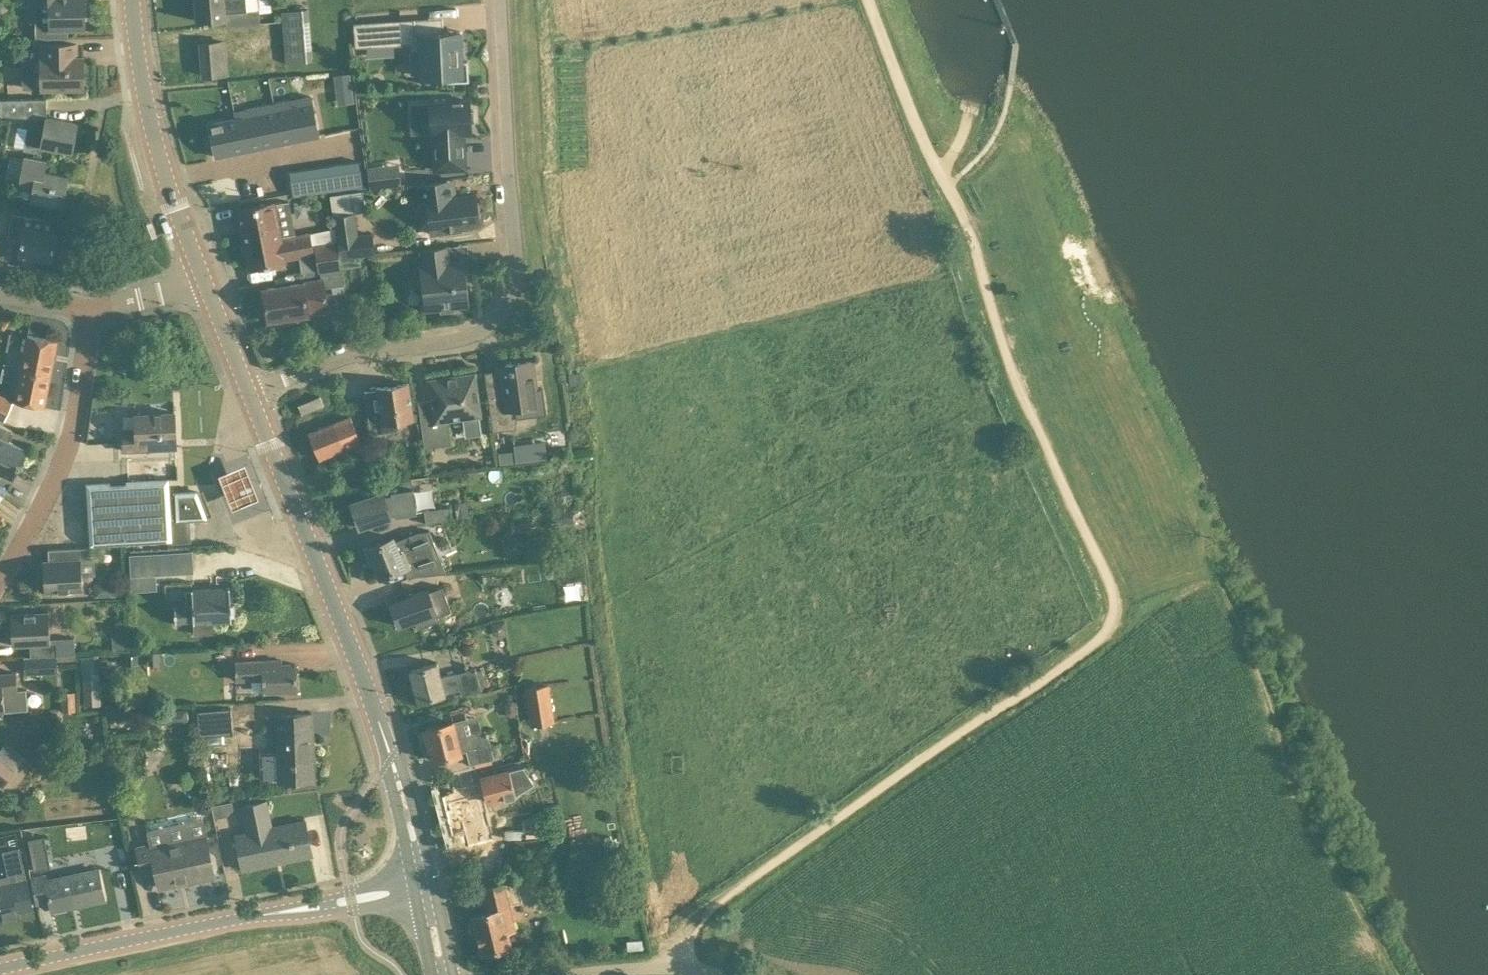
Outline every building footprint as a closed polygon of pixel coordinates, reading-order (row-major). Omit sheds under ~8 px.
[(68,27),(85,27),(84,0),(33,0),(33,5),(48,4),(48,28),(44,27),(37,38),(68,37),(68,27)] [(198,20),(226,18),(226,25),(261,22),(260,15),(259,0),(196,0),(198,20)] [(282,13),(287,61),(307,60),(302,11),(282,13)] [(414,18),(354,22),(355,46),(410,44),(410,51),(421,50),(423,76),(446,75),(446,81),(469,80),(468,60),(462,60),(461,42),(451,43),(451,31),(415,33),(414,18)] [(203,73),(203,75),(227,73),(224,41),(200,43),(200,44),(202,44),(204,73),(203,73)] [(43,88),(84,87),(83,55),(77,55),(77,43),(44,45),(45,59),(42,59),(43,88)] [(336,89),(352,87),(350,73),(334,75),(336,89)] [(236,117),(209,123),(215,156),(319,135),(312,96),(235,111),(236,117)] [(46,97),(1,98),(1,113),(31,116),(28,128),(24,149),(41,152),(42,144),(72,150),(77,122),(46,116),(46,97)] [(434,101),(430,101),(431,116),(428,117),(428,129),(431,129),(431,133),(434,133),(435,169),(465,167),(463,131),(471,131),(471,121),(475,121),(474,108),(470,109),(470,99),(447,101),(447,98),(434,98),(434,101)] [(68,175),(44,171),(46,158),(24,154),(19,180),(34,184),(31,198),(62,204),(68,175)] [(370,188),(381,186),(378,165),(367,167),(370,188)] [(316,170),(319,195),(335,193),(332,168),(316,170)] [(300,172),(303,198),(319,195),(316,170),(300,172)] [(303,198),(300,172),(290,174),(284,174),(287,200),(303,198)] [(431,233),(461,229),(461,225),(480,223),(476,193),(450,197),(448,180),(418,184),(420,202),(428,201),(431,233)] [(333,215),(354,212),(351,192),(330,195),(333,215)] [(278,227),(294,224),(289,201),(274,202),(239,209),(247,250),(266,247),(265,242),(281,239),(278,227)] [(22,238),(19,252),(52,258),(57,233),(54,232),(56,220),(36,216),(13,212),(8,236),(22,238)] [(336,228),(340,257),(375,254),(373,234),(357,235),(354,212),(333,215),(335,228),(336,228)] [(320,270),(341,267),(340,257),(336,228),(335,228),(296,235),(294,224),(278,227),(281,239),(265,242),(266,247),(247,250),(250,267),(285,260),(284,258),(317,252),(320,270)] [(420,264),(425,310),(440,308),(440,312),(455,310),(455,306),(470,305),(465,259),(450,261),(448,245),(422,248),(424,264),(420,264)] [(343,284),(341,267),(320,270),(321,280),(264,288),(266,305),(264,305),(264,307),(263,309),(264,311),(264,312),(265,314),(266,315),(268,315),(268,319),(308,313),(308,310),(327,307),(326,297),(325,287),(343,284)] [(15,401),(44,407),(57,340),(28,334),(15,401)] [(486,378),(488,395),(493,431),(516,427),(517,408),(538,404),(533,360),(499,365),(499,367),(500,370),(500,373),(489,374),(486,378)] [(481,414),(475,372),(429,379),(432,398),(418,400),(424,447),(451,443),(447,419),(481,414)] [(413,417),(408,382),(390,385),(389,382),(388,382),(389,385),(377,386),(377,390),(364,392),(371,433),(383,431),(383,432),(385,431),(397,429),(401,423),(401,419),(413,417)] [(302,413),(324,404),(320,395),(298,404),(302,413)] [(177,447),(175,411),(155,413),(135,413),(135,429),(123,430),(123,440),(124,450),(177,447)] [(360,440),(350,416),(309,432),(316,449),(318,455),(319,454),(320,457),(360,440)] [(13,478),(26,448),(8,440),(13,429),(0,423),(0,472),(13,478)] [(515,450),(516,462),(525,461),(523,443),(514,444),(515,450)] [(242,464),(214,476),(229,509),(256,497),(242,464)] [(328,479),(324,469),(321,471),(315,473),(320,483),(326,481),(328,479)] [(171,519),(187,518),(207,517),(197,490),(174,492),(174,495),(170,495),(169,478),(86,482),(90,545),(162,541),(162,542),(166,542),(167,542),(172,542),(171,519)] [(351,501),(359,526),(391,516),(390,513),(395,511),(396,514),(416,511),(413,486),(391,489),(392,492),(384,494),(383,491),(351,501)] [(455,502),(457,517),(469,515),(467,500),(455,502)] [(450,506),(425,509),(427,523),(452,519),(450,506)] [(554,524),(574,521),(573,509),(552,512),(554,524)] [(393,535),(368,546),(380,576),(405,566),(409,577),(415,574),(445,570),(430,529),(418,530),(395,539),(393,535)] [(43,561),(45,591),(83,589),(81,559),(91,558),(91,546),(49,548),(50,560),(43,561)] [(133,574),(193,571),(192,556),(165,557),(165,552),(132,554),(133,574)] [(109,582),(109,595),(123,595),(123,582),(109,582)] [(418,627),(438,620),(437,615),(451,610),(441,585),(429,589),(428,588),(416,593),(414,586),(395,593),(397,599),(390,602),(399,625),(415,619),(418,627)] [(213,621),(232,619),(232,616),(234,615),(234,605),(231,605),(230,586),(191,589),(191,590),(186,590),(187,606),(175,607),(176,623),(194,622),(194,623),(194,633),(214,632),(213,621)] [(49,612),(11,614),(12,645),(30,644),(31,656),(57,655),(61,655),(75,654),(74,637),(73,637),(73,639),(56,639),(56,638),(54,638),(55,642),(50,642),(49,612)] [(125,647),(124,630),(112,631),(113,648),(125,647)] [(58,673),(57,661),(57,655),(31,656),(24,656),(25,675),(58,673)] [(282,663),(282,659),(235,661),(236,679),(262,678),(263,690),(297,689),(296,663),(282,663)] [(436,661),(410,669),(418,700),(460,688),(461,694),(481,689),(475,666),(456,671),(440,675),(436,661)] [(5,708),(4,693),(18,692),(18,671),(0,673),(0,709),(5,708)] [(529,712),(553,709),(550,682),(527,686),(529,712)] [(101,703),(100,686),(84,687),(85,704),(101,703)] [(230,708),(197,710),(199,734),(232,732),(230,708)] [(167,718),(167,712),(152,713),(153,723),(163,722),(167,718)] [(278,781),(315,780),(315,778),(311,779),(309,738),(313,738),(313,712),(276,714),(278,781)] [(482,732),(457,719),(425,727),(426,731),(424,732),(423,734),(425,743),(427,744),(429,743),(433,759),(462,752),(462,750),(467,749),(470,764),(494,758),(487,730),(482,732)] [(493,839),(475,768),(449,775),(453,789),(442,792),(453,834),(464,831),(468,846),(493,839)] [(236,834),(243,869),(275,862),(274,854),(281,853),(282,857),(312,851),(305,819),(272,826),(267,800),(241,806),(244,820),(255,818),(258,830),(236,834)] [(137,846),(143,873),(156,870),(159,887),(215,875),(206,836),(203,818),(147,830),(150,844),(137,846)] [(44,835),(28,838),(34,869),(50,866),(44,835)] [(18,916),(17,910),(33,906),(20,846),(3,850),(10,883),(0,886),(0,920),(18,916)] [(32,877),(37,902),(50,899),(52,909),(105,898),(99,870),(47,881),(45,874),(32,877)] [(482,954),(512,946),(508,930),(514,928),(504,882),(483,887),(489,911),(472,915),(482,954)]
